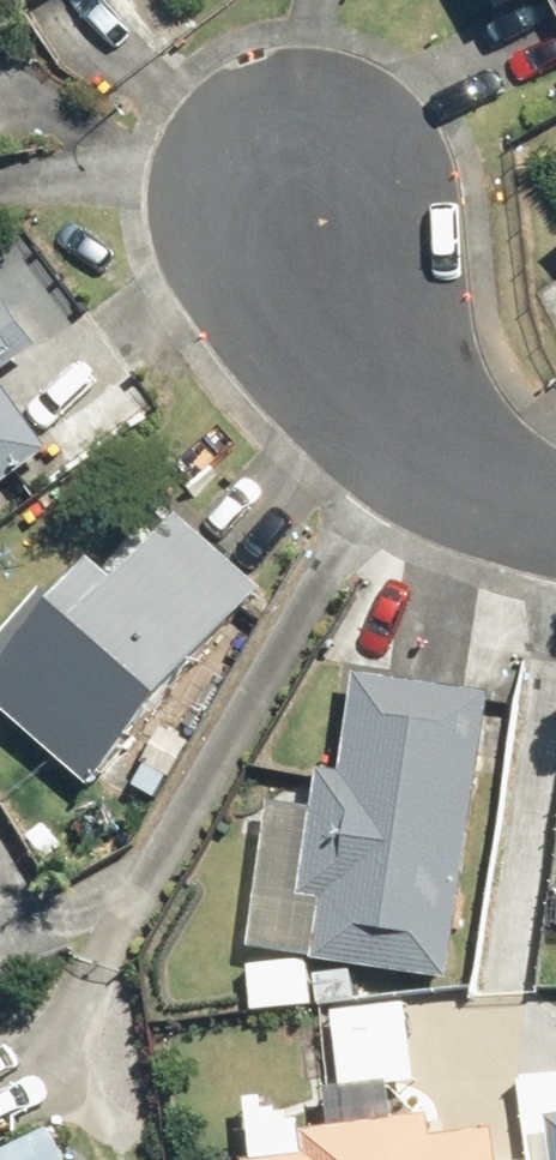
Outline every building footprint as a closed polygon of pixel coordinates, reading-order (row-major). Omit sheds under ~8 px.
[(504,10),(523,0),(499,0),(504,10)] [(44,345),(12,302),(0,310),(0,377),(44,345)] [(54,451),(0,378),(0,490),(54,451)] [(95,788),(269,592),(181,515),(125,579),(102,560),(65,601),(51,589),(0,647),(0,704),(95,788)] [(252,950),(456,980),(499,694),(361,673),(346,773),(326,770),(320,809),(274,802),(252,950)] [(252,966),(256,1011),(317,1005),(312,961),(252,966)] [(346,1090),(420,1082),(411,1003),(338,1011),(346,1090)] [(499,1128),(437,1136),(434,1115),(308,1132),(311,1157),(286,1159),(503,1159),(499,1128)]
